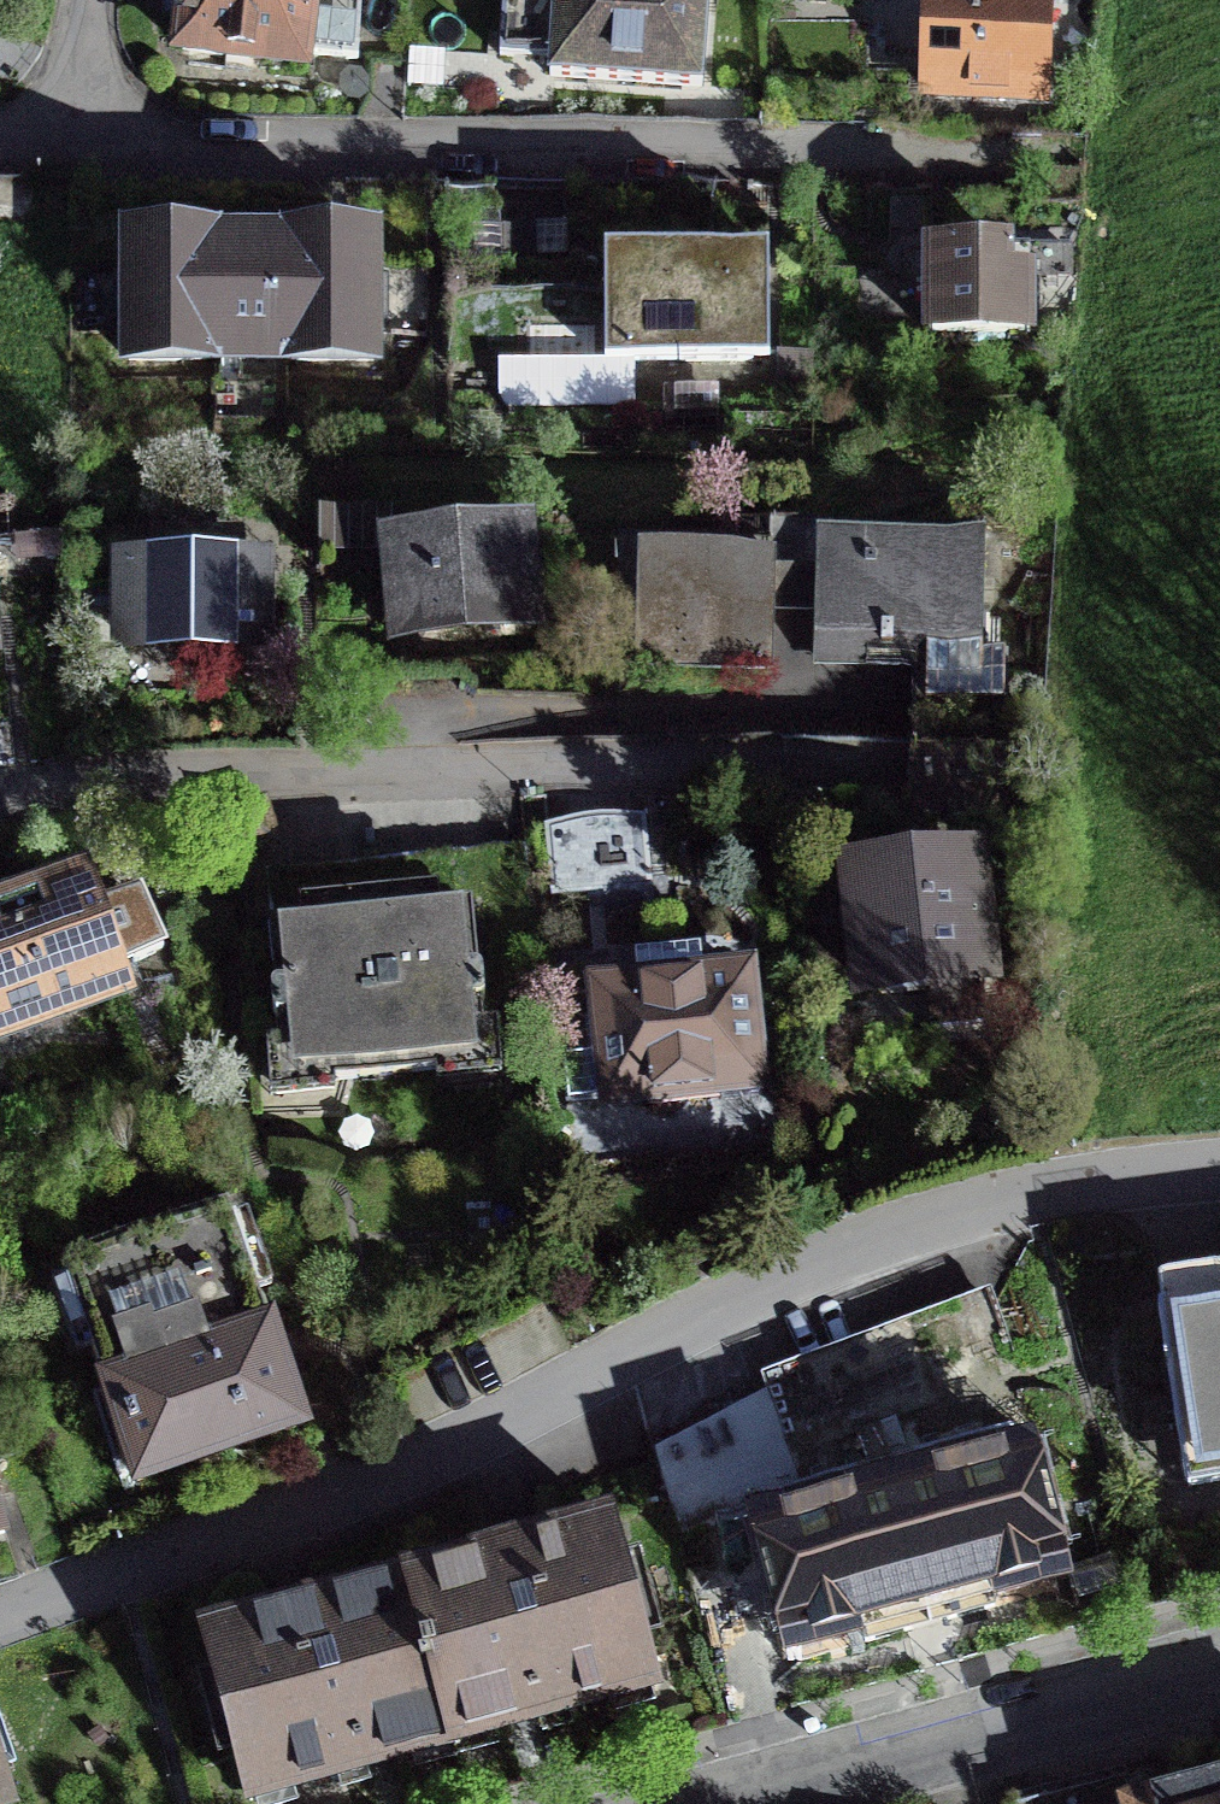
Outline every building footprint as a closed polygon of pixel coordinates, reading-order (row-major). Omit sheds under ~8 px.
[(176,0),(177,13),(186,21),(183,49),(299,62),(300,52),(357,59),(361,0),(176,0)] [(703,69),(708,0),(503,0),(500,56),(515,56),(551,59),(550,77),(702,87),(703,69)] [(920,79),(922,0),(883,0),(881,78),(920,79)] [(1042,93),(1045,1),(1005,0),(930,0),(927,89),(1042,93)] [(0,181),(0,245),(32,245),(32,181),(0,181)] [(129,240),(129,277),(112,277),(112,323),(129,323),(129,359),(211,359),(211,240),(129,240)] [(291,359),(291,240),(211,240),(211,359),(291,359)] [(372,359),(372,323),(389,323),(389,277),(372,277),(372,240),(291,240),(291,359),(372,359)] [(1028,248),(1029,273),(1008,273),(1008,248),(951,248),(951,274),(929,274),(929,331),(1029,330),(1029,274),(1069,274),(1069,248),(1028,248)] [(605,361),(768,361),(768,258),(768,255),(708,255),(708,258),(605,258),(605,361)] [(390,512),(323,511),(323,551),(389,552),(390,512)] [(514,539),(465,544),(464,527),(434,529),(435,546),(404,549),(410,622),(519,613),(514,539)] [(773,553),(642,549),(638,663),(769,667),(772,597),(817,598),(815,653),(924,657),(982,659),(982,654),(986,541),(820,535),(819,568),(773,566),(773,553)] [(173,543),(164,543),(164,551),(167,551),(167,566),(132,566),(132,563),(124,563),(124,571),(126,571),(126,640),(257,641),(257,570),(259,570),(259,562),(251,562),(251,564),(217,564),(217,551),(220,551),(220,543),(211,543),(211,546),(173,546),(173,543)] [(1004,655),(982,654),(982,659),(924,657),(922,740),(1001,743),(1004,655)] [(581,820),(551,822),(555,881),(585,879),(581,820)] [(891,873),(857,877),(867,985),(926,980),(932,1043),(983,1038),(977,975),(983,974),(972,864),(938,868),(936,852),(927,844),(898,846),(889,856),(891,873)] [(122,978),(117,963),(160,948),(141,893),(98,908),(88,881),(10,909),(11,911),(0,915),(0,1022),(122,978)] [(304,922),(271,925),(276,988),(271,988),(273,1022),(279,1021),(283,1063),(330,1060),(331,1076),(434,1068),(433,1049),(479,1045),(476,1006),(483,1006),(480,969),(473,970),(467,906),(436,909),(434,892),(302,903),(304,922)] [(640,984),(599,988),(605,1050),(563,1054),(568,1097),(609,1093),(610,1095),(757,1080),(745,972),(704,977),(701,945),(637,952),(640,984)] [(72,1273),(141,1473),(299,1419),(266,1325),(230,1219),(72,1273)] [(1219,1286),(1219,1259),(1159,1265),(1162,1292),(1219,1286)] [(1158,1309),(1177,1434),(1219,1427),(1219,1300),(1158,1309)] [(995,1304),(766,1388),(790,1453),(1019,1369),(995,1304)] [(894,1493),(925,1602),(1052,1566),(1021,1457),(894,1493)] [(925,1602),(894,1493),(766,1529),(778,1569),(798,1638),(925,1602)] [(716,1515),(735,1581),(778,1569),(766,1529),(759,1503),(716,1515)] [(407,1576),(451,1739),(652,1684),(608,1521),(407,1576)] [(451,1739),(407,1576),(202,1632),(246,1795),(451,1739)] [(0,1770),(0,1800),(10,1796),(0,1770)] [(1127,1776),(1020,1803),(1134,1803),(1127,1776)] [(1144,1803),(1219,1803),(1219,1784),(1144,1803)]
